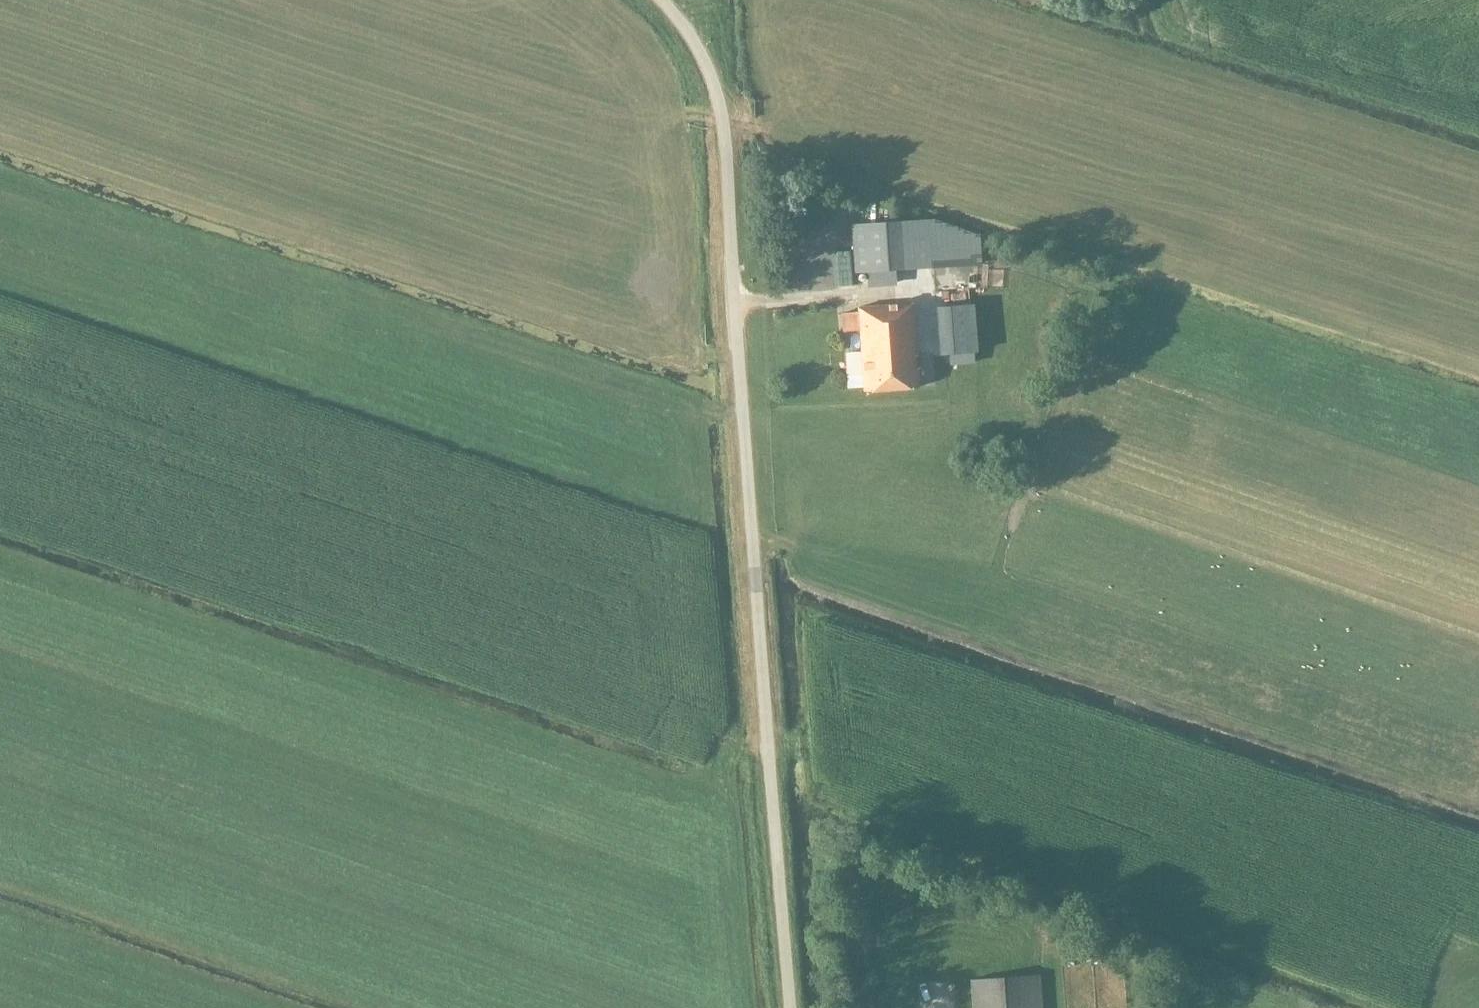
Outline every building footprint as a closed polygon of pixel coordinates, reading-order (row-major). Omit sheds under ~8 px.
[(851,223),(854,271),(928,266),(925,219),(851,223)] [(979,233),(925,219),(928,266),(981,263),(979,233)] [(841,312),(843,331),(859,329),(863,390),(918,386),(912,302),(857,307),(857,311),(841,312)] [(975,351),(971,302),(936,305),(940,354),(975,351)] [(844,382),(858,381),(856,343),(842,344),(844,382)] [(1038,973),(970,979),(973,1007),(1041,1007),(1038,973)]
